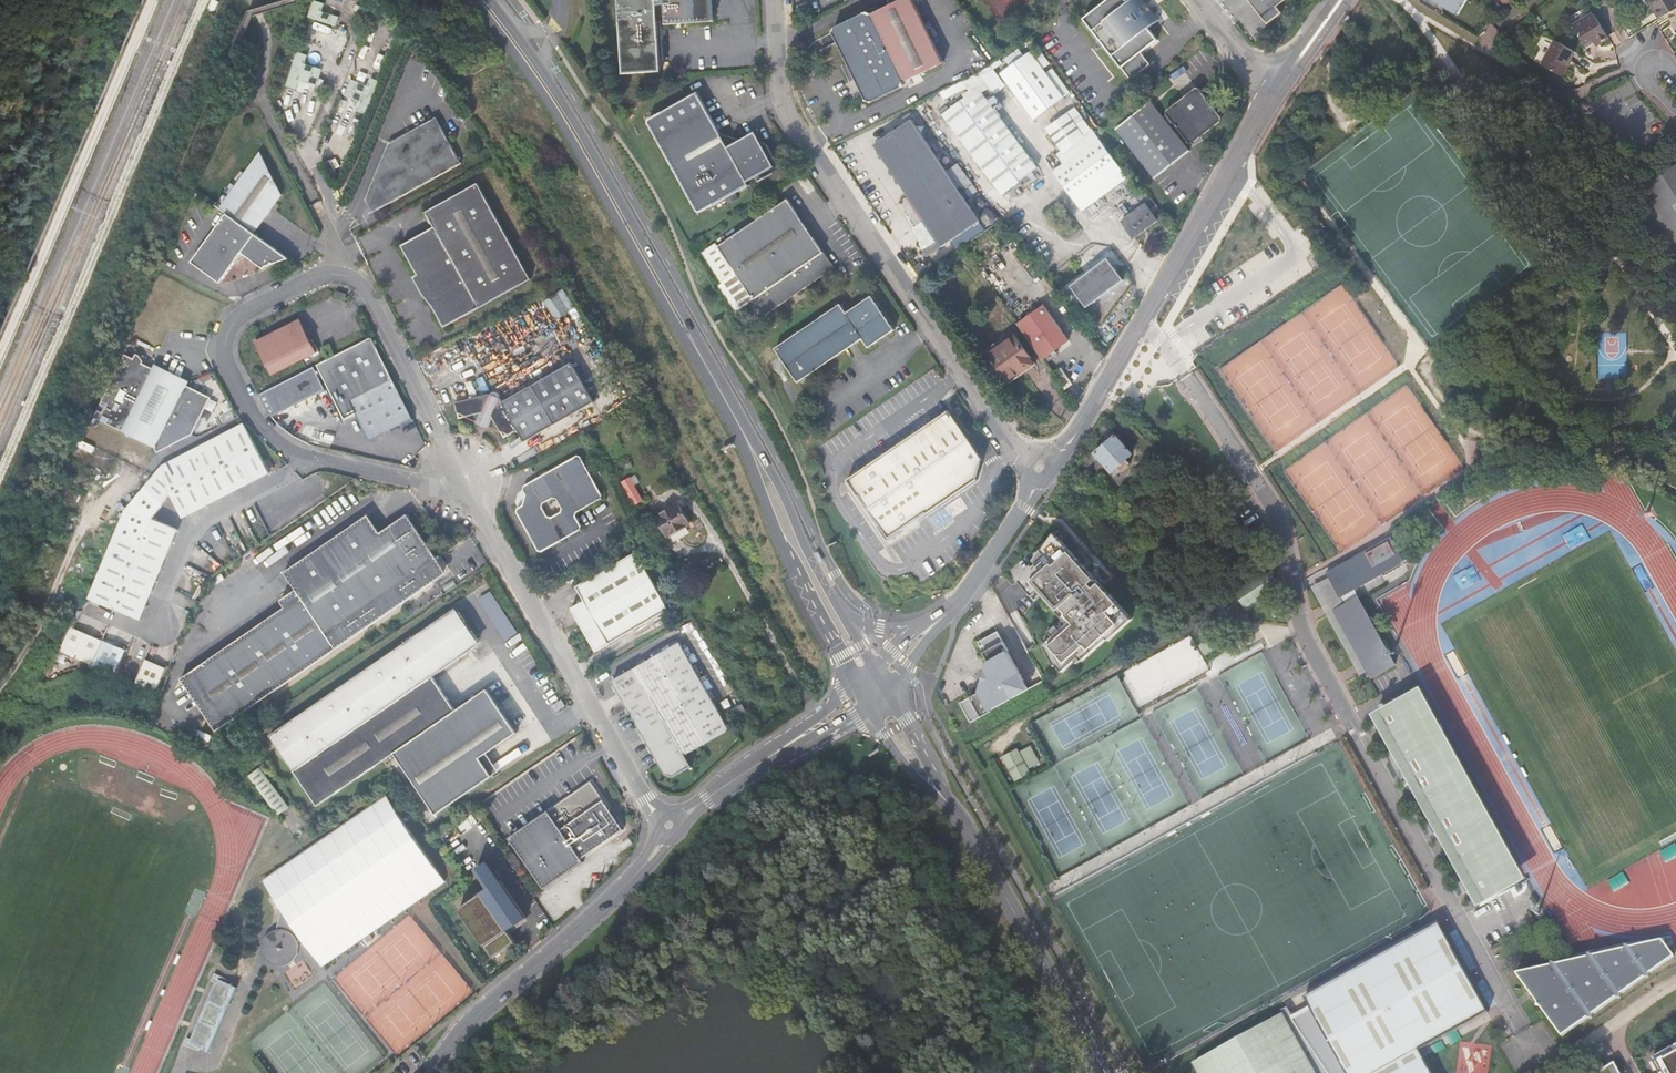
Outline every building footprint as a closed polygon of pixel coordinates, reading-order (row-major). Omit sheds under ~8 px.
[(324,3),(314,0),(308,17),(327,23),(330,14),(321,11),(324,3)] [(712,0),(619,0),(622,51),(623,73),(662,71),(657,4),(665,4),(666,23),(713,20),(712,0)] [(943,62),(912,0),(900,0),(870,15),(866,13),(839,26),(837,33),(851,62),(846,64),(849,72),(855,69),(863,86),(869,97),(874,100),(879,98),(902,87),(904,81),(943,62)] [(1122,69),(1141,55),(1157,43),(1148,31),(1160,22),(1143,0),(1138,0),(1130,6),(1126,0),(1114,0),(1086,20),(1122,69)] [(1268,23),(1281,12),(1276,6),(1283,0),(1249,0),(1252,3),(1268,23)] [(1649,5),(1653,2),(1663,17),(1667,14),(1675,9),(1675,0),(1646,0),(1649,5)] [(1653,2),(1649,5),(1658,20),(1663,17),(1653,2)] [(1667,14),(1672,23),(1673,23),(1675,27),(1675,9),(1667,14)] [(1609,38),(1593,13),(1572,26),(1585,46),(1596,40),(1599,44),(1609,38)] [(337,17),(330,14),(327,23),(334,26),(337,17)] [(1575,53),(1554,41),(1540,65),(1561,77),(1575,53)] [(1005,60),(1010,67),(1024,57),(1019,50),(1005,60)] [(1031,55),(1041,68),(1048,63),(1038,50),(1031,55)] [(307,55),(297,52),(286,86),(296,89),(299,81),(308,84),(311,75),(314,67),(305,64),(307,55)] [(1034,119),(1062,98),(1045,73),(1041,68),(1031,55),(1030,53),(1024,57),(1010,67),(1001,74),(1034,119)] [(1141,55),(1122,69),(1131,81),(1150,67),(1141,55)] [(990,65),(978,72),(986,82),(998,74),(990,65)] [(321,69),(314,67),(311,75),(318,77),(321,69)] [(1045,73),(1062,98),(1068,93),(1051,68),(1045,73)] [(978,72),(965,80),(973,91),(977,89),(986,82),(978,72)] [(311,75),(308,84),(316,86),(318,77),(311,75)] [(356,110),(367,114),(380,82),(370,78),(366,86),(358,83),(357,83),(354,91),(351,99),(359,103),(356,110)] [(354,91),(357,83),(350,80),(347,88),(354,91)] [(344,96),(351,99),(354,91),(347,88),(344,96)] [(977,89),(973,91),(959,102),(999,156),(1017,180),(1035,166),(1001,121),(977,89)] [(1190,141),(1220,118),(1198,89),(1168,113),(1190,141)] [(650,122),(699,211),(711,204),(712,206),(749,186),(747,183),(774,167),(755,132),(740,140),(721,136),(697,93),(660,114),(662,116),(650,122)] [(1155,100),(1117,126),(1152,177),(1190,151),(1155,100)] [(999,156),(959,102),(941,114),(979,165),(1001,192),(1017,180),(999,156)] [(1044,130),(1060,153),(1089,131),(1072,109),(1044,130)] [(366,195),(375,211),(460,163),(435,117),(387,144),(370,186),(366,195)] [(874,145),(944,246),(980,220),(910,119),(874,145)] [(1082,210),(1126,177),(1090,130),(1089,131),(1060,153),(1057,155),(1064,164),(1053,173),(1082,210)] [(221,212),(220,212),(226,217),(254,237),(282,197),(262,155),(236,190),(221,212)] [(236,190),(229,185),(214,207),(221,212),(236,190)] [(425,299),(442,328),(528,280),(477,189),(426,218),(433,230),(401,249),(421,285),(423,284),(429,296),(425,299)] [(371,213),(375,211),(366,195),(364,200),(371,213)] [(718,246),(754,300),(750,302),(761,318),(823,276),(835,268),(788,199),(718,246)] [(1134,238),(1158,220),(1145,203),(1121,221),(1134,238)] [(267,268),(288,261),(254,237),(226,217),(192,265),(221,286),(242,256),(265,271),(267,268)] [(741,308),(750,302),(754,300),(718,246),(717,243),(703,252),(741,308)] [(1086,306),(1122,279),(1105,256),(1069,283),(1086,306)] [(913,268),(920,276),(926,271),(920,263),(913,268)] [(563,287),(544,301),(558,319),(576,305),(563,287)] [(338,289),(334,288),(331,297),(348,303),(350,295),(346,292),(342,290),(338,289)] [(776,349),(798,382),(862,338),(868,347),(894,329),(871,297),(847,314),(840,305),(776,349)] [(1043,306),(1018,323),(1042,358),(1054,350),(1068,340),(1043,306)] [(254,341),(271,375),(316,351),(313,344),(299,318),(254,341)] [(1022,373),(1035,363),(1015,335),(988,355),(1006,379),(1019,369),(1022,373)] [(316,364),(344,419),(355,413),(370,440),(414,418),(371,336),(316,364)] [(1043,359),(1053,373),(1060,367),(1051,353),(1043,359)] [(96,418),(156,449),(167,443),(174,446),(194,436),(213,399),(145,365),(145,362),(140,356),(138,356),(135,360),(127,356),(96,418)] [(519,429),(525,441),(594,404),(572,364),(505,401),(504,398),(502,394),(500,393),(497,392),(495,392),(492,392),(490,393),(457,402),(460,418),(486,412),(496,417),(506,437),(519,429)] [(1054,373),(1065,388),(1071,383),(1060,368),(1054,373)] [(284,380),(261,392),(264,400),(288,388),(284,380)] [(989,470),(949,411),(869,466),(848,480),(858,495),(859,495),(889,539),(989,470)] [(1099,419),(1078,456),(1088,466),(1098,458),(1115,475),(1129,463),(1126,459),(1132,453),(1099,419)] [(114,538),(93,584),(144,606),(170,547),(177,530),(160,523),(169,496),(182,518),(272,473),(271,470),(277,468),(271,458),(266,461),(245,424),(205,444),(163,466),(132,503),(125,512),(114,538)] [(578,456),(577,455),(525,485),(524,489),(527,495),(523,506),(519,508),(517,512),(539,550),(542,551),(580,529),(581,525),(577,517),(577,511),(602,498),(602,495),(581,457),(580,456),(578,456)] [(633,464),(628,458),(613,466),(617,474),(626,468),(630,473),(634,471),(631,465),(633,464)] [(635,474),(623,480),(634,505),(646,500),(635,474)] [(686,526),(690,524),(678,504),(656,516),(668,537),(686,526)] [(182,680),(218,732),(377,622),(434,582),(433,580),(437,577),(440,563),(441,555),(435,555),(407,514),(380,533),(368,516),(285,573),(296,591),(282,601),(282,603),(286,609),(262,625),(259,620),(255,619),(228,638),(228,641),(231,646),(208,662),(204,657),(200,657),(189,665),(189,668),(191,673),(182,680)] [(686,526),(668,537),(671,542),(689,531),(686,526)] [(1112,637),(1132,619),(1054,533),(1011,571),(1032,595),(1039,589),(1058,610),(1061,608),(1071,620),(1061,630),(1062,632),(1055,638),(1054,636),(1043,645),(1056,664),(1062,671),(1078,657),(1082,661),(1110,635),(1112,637)] [(1399,575),(1384,545),(1314,582),(1367,682),(1393,666),(1357,593),(1399,575)] [(669,609),(636,552),(576,586),(585,600),(593,614),(579,622),(596,651),(669,609)] [(447,573),(440,563),(437,577),(433,580),(434,582),(447,573)] [(1278,591),(1266,572),(1233,592),(1246,612),(1278,591)] [(571,608),(579,622),(593,614),(585,600),(571,608)] [(457,710),(435,676),(468,653),(465,649),(474,643),(478,640),(460,612),(455,616),(447,621),(445,617),(272,736),(320,805),(397,752),(457,710)] [(453,612),(445,617),(447,621),(455,616),(453,612)] [(107,641),(73,628),(64,653),(97,665),(107,641)] [(977,695),(975,694),(957,704),(967,724),(985,714),(985,713),(1023,691),(1003,654),(1005,653),(993,633),(973,644),(983,663),(986,663),(983,674),(979,674),(977,680),(979,682),(981,684),(977,695)] [(465,649),(468,653),(476,647),(474,643),(465,649)] [(685,754),(728,728),(680,643),(613,682),(632,715),(664,773),(672,776),(691,765),(685,754)] [(145,664),(143,668),(159,679),(164,672),(145,664)] [(551,703),(558,698),(551,687),(544,692),(551,703)] [(489,688),(457,710),(397,752),(439,813),(497,773),(485,755),(515,734),(519,731),(489,688)] [(1530,883),(1425,690),(1379,716),(1483,908),(1530,883)] [(555,711),(565,705),(561,699),(552,706),(555,711)] [(747,713),(742,704),(732,709),(738,718),(747,713)] [(1031,742),(1004,756),(1016,779),(1032,771),(1031,767),(1041,762),(1031,742)] [(262,768),(250,776),(278,816),(289,808),(272,783),(262,768)] [(509,837),(545,888),(584,861),(582,857),(623,828),(616,818),(619,816),(613,807),(610,809),(591,781),(509,837)] [(386,796),(262,880),(280,907),(274,929),(276,929),(278,929),(280,929),(282,929),(284,929),(287,931),(290,932),(292,934),(293,935),(294,937),(295,939),(296,940),(296,942),(301,938),(320,966),(445,881),(386,796)] [(460,909),(494,958),(517,942),(509,930),(527,917),(489,863),(478,870),(490,888),(460,909)] [(297,945),(296,942),(296,940),(295,939),(294,937),(293,935),(292,934),(290,932),(287,931),(284,929),(282,929),(280,929),(278,929),(276,929),(274,929),(272,929),(270,930),(268,932),(266,933),(265,934),(263,936),(262,938),(261,940),(260,943),(259,946),(259,948),(260,952),(261,955),(262,958),(265,960),(268,963),(271,965),(274,966),(277,966),(282,966),(286,965),(288,964),(291,961),(294,958),(296,954),(297,950),(297,948),(297,945)] [(1551,963),(1516,971),(1533,994),(1538,1000),(1537,1005),(1541,1005),(1562,1035),(1588,1016),(1592,1016),(1593,1013),(1617,995),(1621,996),(1621,992),(1645,975),(1649,976),(1649,972),(1674,954),(1662,937),(1628,945),(1625,943),(1624,946),(1591,953),(1588,951),(1587,955),(1556,962),(1553,959),(1551,963)] [(238,989),(220,980),(192,1044),(211,1052),(238,989)] [(1312,1007),(1295,1017),(1288,1003),(1281,1007),(1283,1010),(1317,1072),(1347,1072),(1312,1007)] [(1648,1057),(1655,1070),(1659,1068),(1662,1072),(1675,1072),(1675,1044),(1664,1051),(1663,1048),(1648,1057)] [(1420,1048),(1375,1072),(1433,1072),(1420,1048)] [(1653,1071),(1655,1070),(1648,1057),(1646,1058),(1653,1071)]
